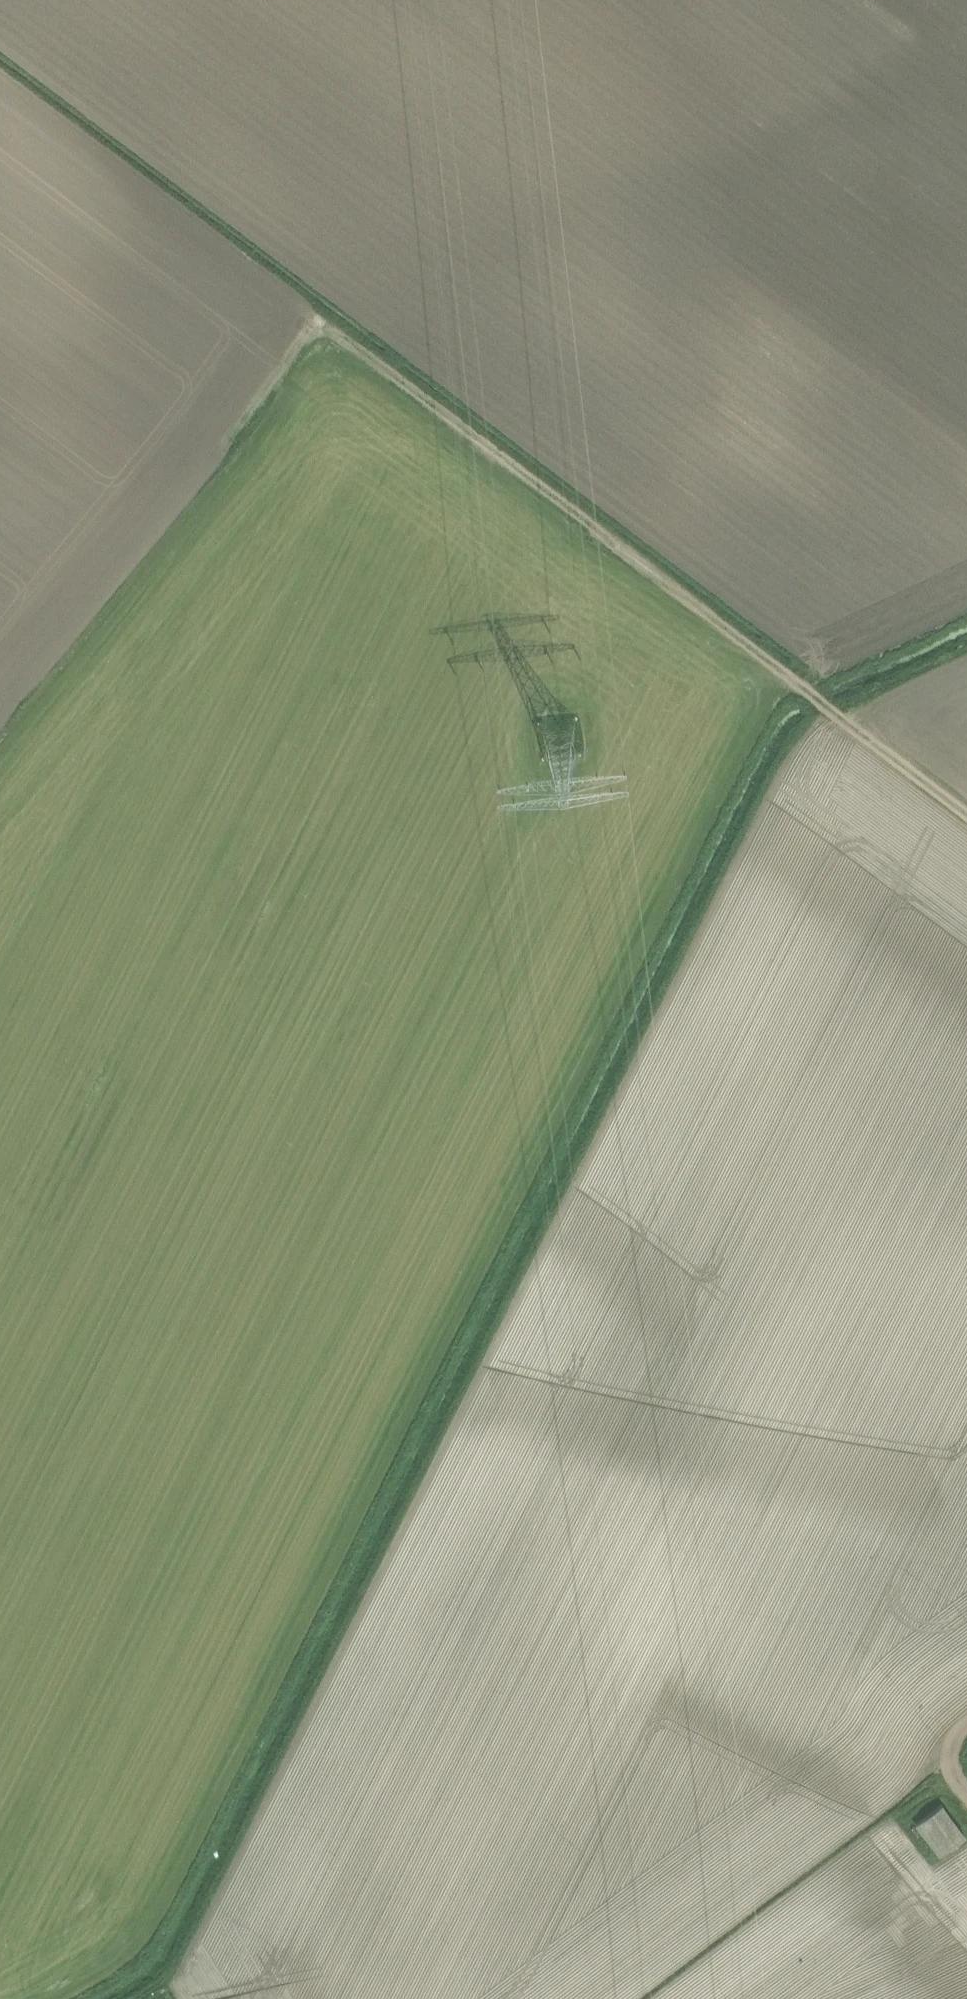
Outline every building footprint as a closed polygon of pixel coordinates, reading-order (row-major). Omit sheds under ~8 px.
[(911,1819),(935,1854),(963,1835),(939,1800),(911,1819)]
